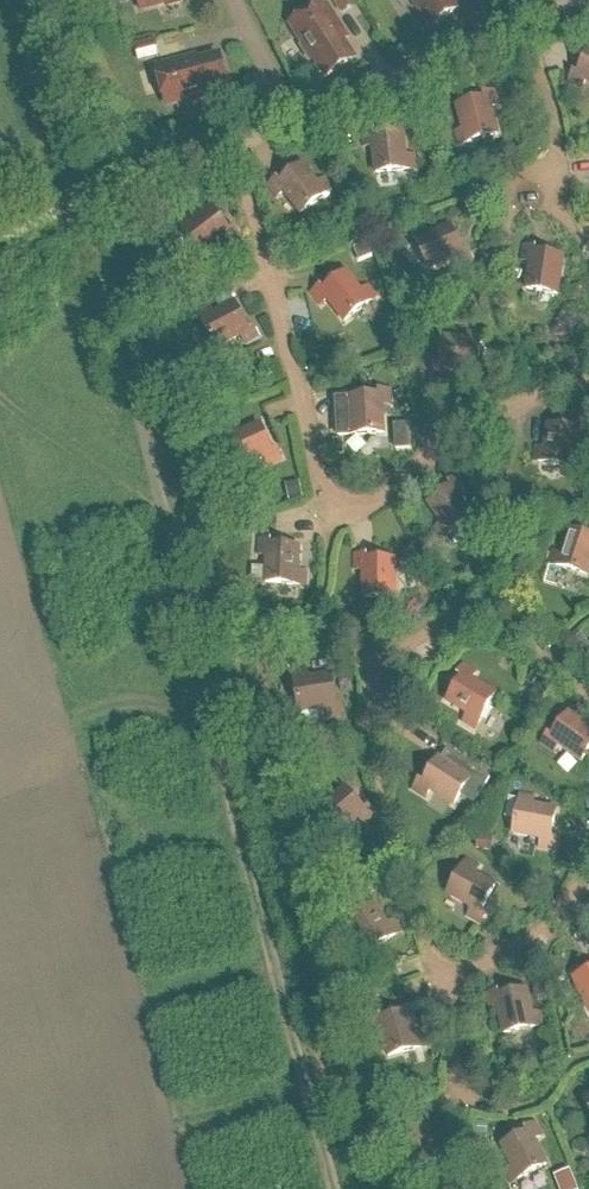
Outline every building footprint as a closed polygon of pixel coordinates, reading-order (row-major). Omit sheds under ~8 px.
[(142,9),(178,0),(140,0),(142,9)] [(343,13),(356,5),(352,0),(335,0),(343,13)] [(420,9),(421,8),(433,27),(459,11),(452,0),(415,0),(420,9)] [(326,4),(293,25),(315,59),(316,59),(328,77),(353,61),(341,42),(347,37),(326,4)] [(155,43),(136,48),(140,62),(159,57),(155,43)] [(586,81),(588,83),(588,54),(578,76),(573,74),(569,82),(583,88),(586,81)] [(195,57),(157,67),(167,105),(206,94),(206,93),(227,87),(220,58),(197,64),(195,57)] [(494,92),(485,95),(487,100),(458,108),(464,131),(456,133),(460,146),(498,135),(490,109),(498,107),(494,92)] [(374,147),(377,174),(416,170),(414,157),(406,158),(403,134),(374,138),(373,132),(364,133),(366,148),(374,147)] [(303,167),(280,185),(276,180),(269,186),(278,198),(284,193),(302,215),(332,190),(324,180),(318,185),(303,167)] [(177,226),(202,257),(223,240),(228,246),(240,237),(234,230),(230,233),(212,210),(193,224),(188,218),(177,226)] [(414,235),(430,271),(455,260),(458,267),(472,261),(468,252),(463,255),(451,227),(429,237),(426,229),(414,235)] [(524,262),(531,263),(527,290),(558,295),(563,259),(534,254),(535,248),(526,247),(524,262)] [(322,306),(328,301),(345,323),(376,298),(368,288),(361,293),(347,274),(323,293),(320,288),(313,294),(322,306)] [(249,331),(235,305),(214,316),(210,308),(198,314),(216,349),(241,337),(244,344),(258,337),(254,329),(249,331)] [(433,377),(448,379),(449,371),(477,374),(481,335),(468,334),(467,342),(444,339),(440,369),(434,368),(433,377)] [(337,400),(336,400),(339,437),(340,437),(345,437),(384,434),(382,407),(390,406),(389,391),(380,392),(381,397),(351,399),(337,400)] [(223,434),(239,470),(265,458),(268,466),(282,459),(278,451),(273,454),(260,426),(239,436),(235,429),(223,434)] [(409,426),(395,427),(397,450),(411,450),(409,426)] [(545,450),(537,449),(534,462),(573,469),(578,442),(586,443),(588,428),(580,427),(578,432),(549,427),(545,450)] [(343,442),(335,442),(335,455),(344,455),(343,442)] [(457,478),(450,483),(453,488),(429,505),(443,524),(436,529),(443,540),(476,517),(460,494),(466,490),(457,478)] [(286,487),(290,504),(305,500),(301,484),(286,487)] [(588,576),(588,572),(588,538),(569,532),(562,555),(554,552),(550,565),(588,576)] [(261,541),(260,556),(268,557),(266,584),(305,586),(306,573),(298,573),(299,549),(270,547),(270,542),(261,541)] [(357,571),(364,571),(364,599),(395,599),(395,562),(365,562),(366,556),(357,556),(357,571)] [(583,634),(573,643),(583,655),(588,649),(588,641),(583,634)] [(286,645),(289,661),(306,657),(303,642),(286,645)] [(463,677),(448,703),(468,715),(464,722),(475,729),(496,695),(472,681),(476,674),(463,667),(458,674),(463,677)] [(332,676),(308,680),(307,672),(294,674),(300,713),(328,708),(329,716),(344,714),(342,705),(336,706),(332,676)] [(581,762),(588,751),(588,728),(588,729),(569,715),(552,739),(547,736),(542,743),(554,752),(559,746),(581,762)] [(419,782),(414,790),(427,798),(431,791),(454,806),(464,790),(478,799),(491,780),(447,753),(442,762),(439,760),(424,785),(419,782)] [(327,805),(322,799),(312,808),(338,837),(359,819),(364,825),(375,815),(369,808),(365,812),(345,789),(327,805)] [(540,848),(555,850),(556,842),(551,841),(556,811),(533,807),(534,799),(521,796),(514,835),(541,840),(540,848)] [(467,862),(448,896),(473,909),(469,916),(482,924),(486,916),(481,913),(496,887),(475,875),(479,868),(467,862)] [(314,892),(310,877),(299,880),(303,895),(314,892)] [(374,906),(349,922),(346,917),(339,922),(347,935),(354,931),(369,954),(401,933),(394,921),(387,926),(374,906)] [(575,980),(588,1011),(588,973),(575,980)] [(488,995),(491,1009),(499,1008),(505,1035),(543,1026),(540,1014),(532,1015),(527,992),(498,998),(497,993),(488,995)] [(381,1031),(389,1058),(427,1047),(423,1034),(415,1037),(409,1014),(380,1022),(379,1016),(370,1019),(374,1033),(381,1031)] [(502,1147),(513,1168),(506,1172),(512,1184),(547,1166),(534,1141),(541,1138),(534,1124),(526,1128),(529,1134),(502,1147)]
